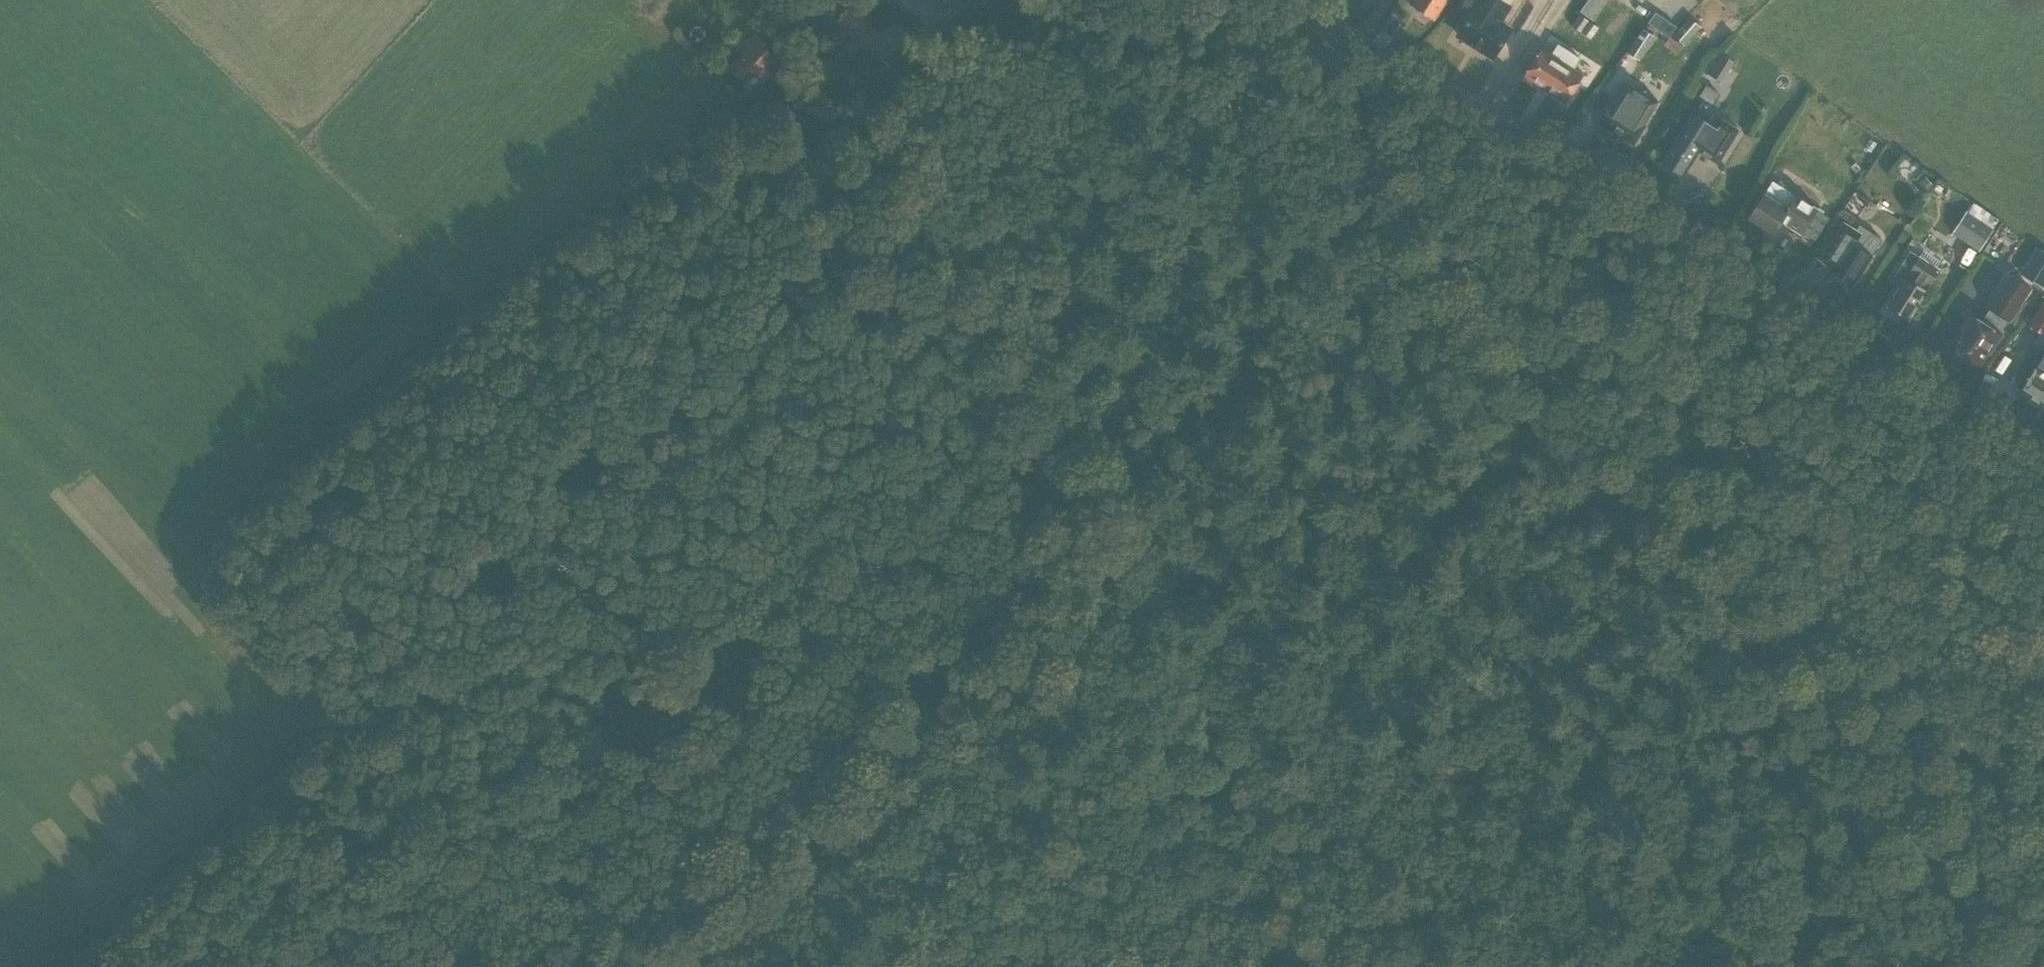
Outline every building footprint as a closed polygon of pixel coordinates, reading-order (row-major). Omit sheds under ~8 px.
[(1413,6),(1423,12),(1422,14),(1430,19),(1431,18),(1435,20),(1447,0),(1417,0),(1413,6)] [(1470,42),(1473,44),(1475,41),(1496,55),(1511,30),(1499,23),(1506,12),(1503,2),(1500,0),(1480,0),(1475,8),(1459,35),(1470,42)] [(1581,12),(1594,20),(1608,1),(1606,0),(1589,0),(1581,12)] [(1669,38),(1670,37),(1677,27),(1656,13),(1649,23),(1669,38)] [(1573,26),(1582,33),(1590,21),(1580,14),(1573,26)] [(1702,27),(1690,16),(1673,35),(1685,46),(1702,27)] [(1590,21),(1582,33),(1591,39),(1600,27),(1590,21)] [(1654,36),(1645,30),(1630,53),(1639,60),(1654,36)] [(745,43),(749,47),(729,68),(745,84),(755,74),(763,82),(781,63),(773,55),(776,52),(756,33),(745,43)] [(1670,37),(1669,38),(1664,45),(1678,54),(1684,46),(1670,37)] [(1581,57),(1560,44),(1553,56),(1542,49),(1524,76),(1566,103),(1584,76),(1573,69),(1581,57)] [(1645,125),(1644,125),(1658,102),(1626,82),(1613,105),(1612,104),(1600,124),(1633,145),(1645,125)] [(1717,129),(1693,114),(1680,135),(1662,163),(1683,177),(1698,154),(1717,167),(1740,130),(1723,120),(1717,129)] [(1914,186),(1922,196),(1933,187),(1925,177),(1914,186)] [(1803,234),(1817,210),(1773,182),(1750,219),(1774,234),(1783,221),(1803,234)] [(1969,207),(1959,225),(1985,242),(1996,225),(1969,207)] [(1854,285),(1872,256),(1882,240),(1860,226),(1856,232),(1845,225),(1828,251),(1827,251),(1821,260),(1833,268),(1832,271),(1842,277),(1843,280),(1848,283),(1850,283),(1854,285)] [(1940,270),(1909,251),(1889,282),(1899,289),(1888,306),(1909,320),(1927,292),(1927,291),(1940,270)] [(1991,347),(1993,348),(2004,331),(2003,330),(2009,320),(2010,322),(2031,289),(2010,276),(1990,308),(1990,309),(1982,323),(1969,315),(1958,332),(1960,333),(1952,347),(1980,365),(1991,347)] [(2029,325),(2043,335),(2043,301),(2029,325)] [(2041,335),(2010,383),(2018,388),(2018,389),(2043,405),(2043,337),(2041,335)]
